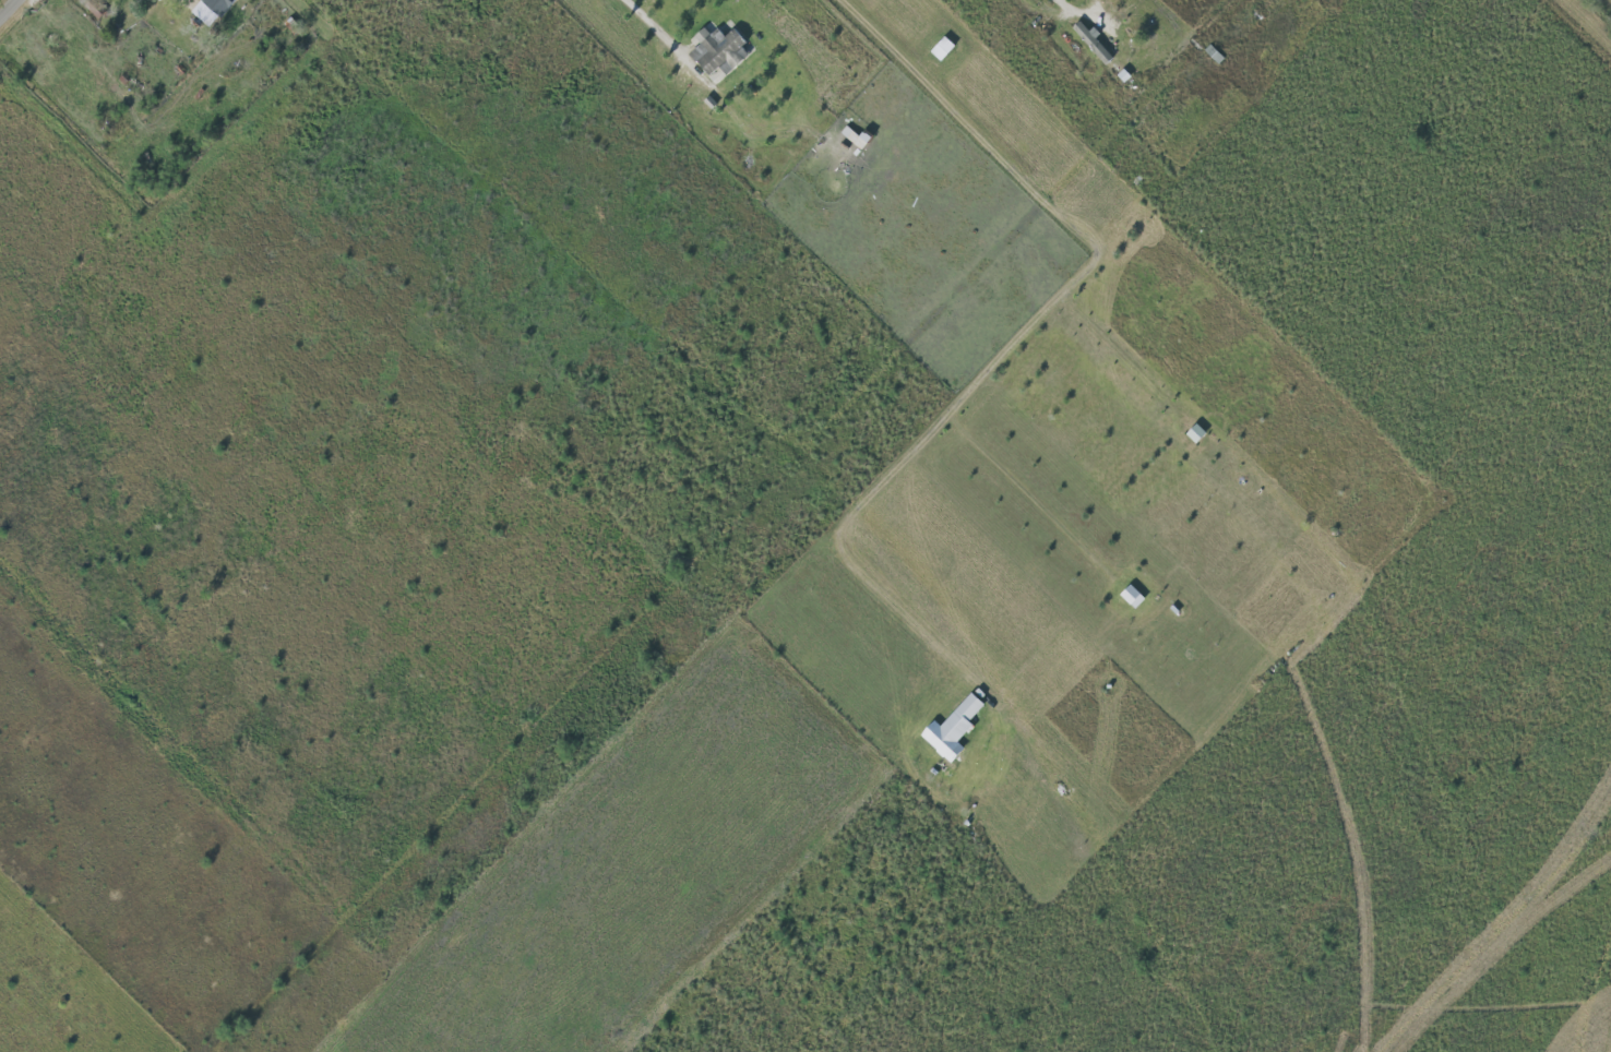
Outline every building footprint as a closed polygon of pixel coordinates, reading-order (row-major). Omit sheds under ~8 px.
[(223,17),(237,0),(206,0),(204,2),(223,17)] [(1095,34),(1082,21),(1074,29),(1108,65),(1116,58),(1094,35),(1095,34)] [(691,54),(712,76),(722,67),(729,75),(750,55),(744,48),(750,42),(736,28),(727,36),(720,28),(713,35),(706,28),(696,37),(702,43),(691,54)] [(1209,431),(1198,422),(1189,435),(1200,443),(1209,431)] [(1122,594),(1137,608),(1147,597),(1132,583),(1122,594)] [(943,725),(937,719),(922,735),(953,763),(967,748),(960,741),(976,724),(972,720),(987,703),(974,691),(943,725)]
